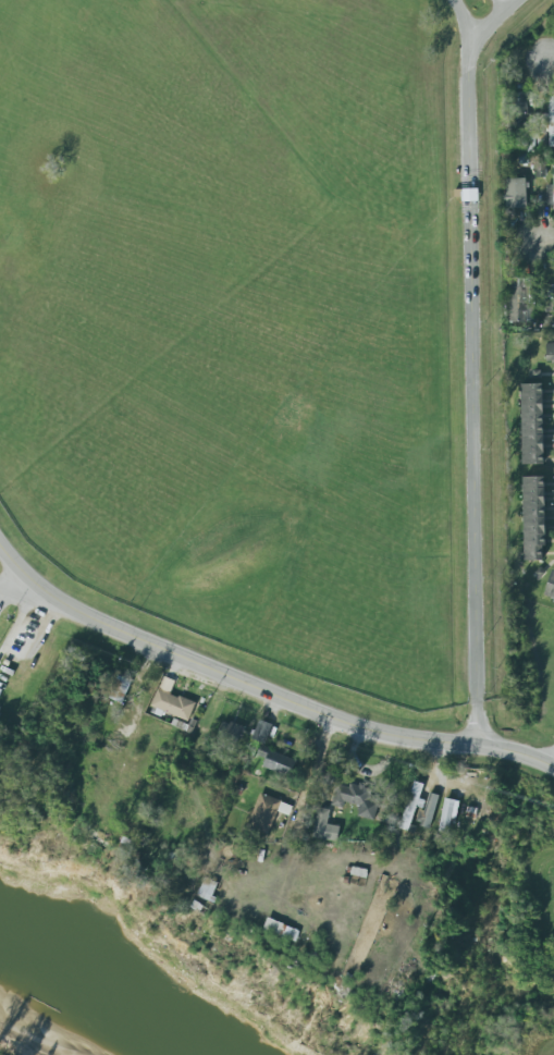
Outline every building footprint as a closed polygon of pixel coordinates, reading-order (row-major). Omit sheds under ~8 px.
[(527,208),(526,179),(506,179),(507,209),(527,208)] [(509,321),(533,322),(535,279),(510,278),(509,321)] [(543,383),(522,383),(524,464),(545,464),(545,462),(546,462),(546,457),(545,457),(545,447),(546,447),(546,444),(544,444),(544,438),(546,438),(546,434),(544,434),(544,433),(545,433),(545,429),(544,429),(544,418),(545,418),(545,414),(544,414),(544,408),(545,408),(545,404),(544,404),(544,403),(545,403),(545,400),(544,400),(544,393),(544,389),(543,389),(543,383)] [(524,476),(544,476),(545,482),(546,482),(546,486),(545,486),(545,492),(547,492),(547,495),(545,495),(545,496),(547,496),(547,501),(546,501),(546,506),(547,506),(547,511),(545,511),(546,516),(547,516),(547,519),(546,519),(546,526),(547,526),(547,529),(546,529),(546,539),(547,539),(547,543),(546,543),(546,545),(543,545),(543,552),(545,552),(546,555),(543,555),(543,560),(526,561),(524,476)] [(545,596),(553,598),(553,570),(553,569),(545,596)] [(153,708),(190,720),(196,702),(172,695),(177,678),(164,674),(153,708)] [(267,744),(273,724),(259,720),(254,740),(267,744)] [(297,760),(272,751),(265,768),(290,777),(297,760)] [(422,800),(425,783),(413,781),(402,830),(413,832),(420,799),(422,800)] [(374,821),(380,800),(370,798),(372,789),(365,788),(366,784),(360,783),(359,786),(350,784),(350,788),(337,784),(332,805),(343,808),(344,801),(360,806),(357,817),(374,821)] [(440,796),(431,793),(426,812),(421,810),(417,824),(432,828),(440,796)] [(270,833),(279,811),(290,815),(294,806),(261,794),(249,826),(270,833)] [(440,832),(452,835),(460,801),(447,798),(440,832)] [(328,828),(332,810),(321,808),(314,836),(331,841),(334,829),(328,828)] [(220,885),(205,879),(198,896),(213,902),(220,885)] [(264,930),(285,937),(288,925),(268,919),(264,930)]
